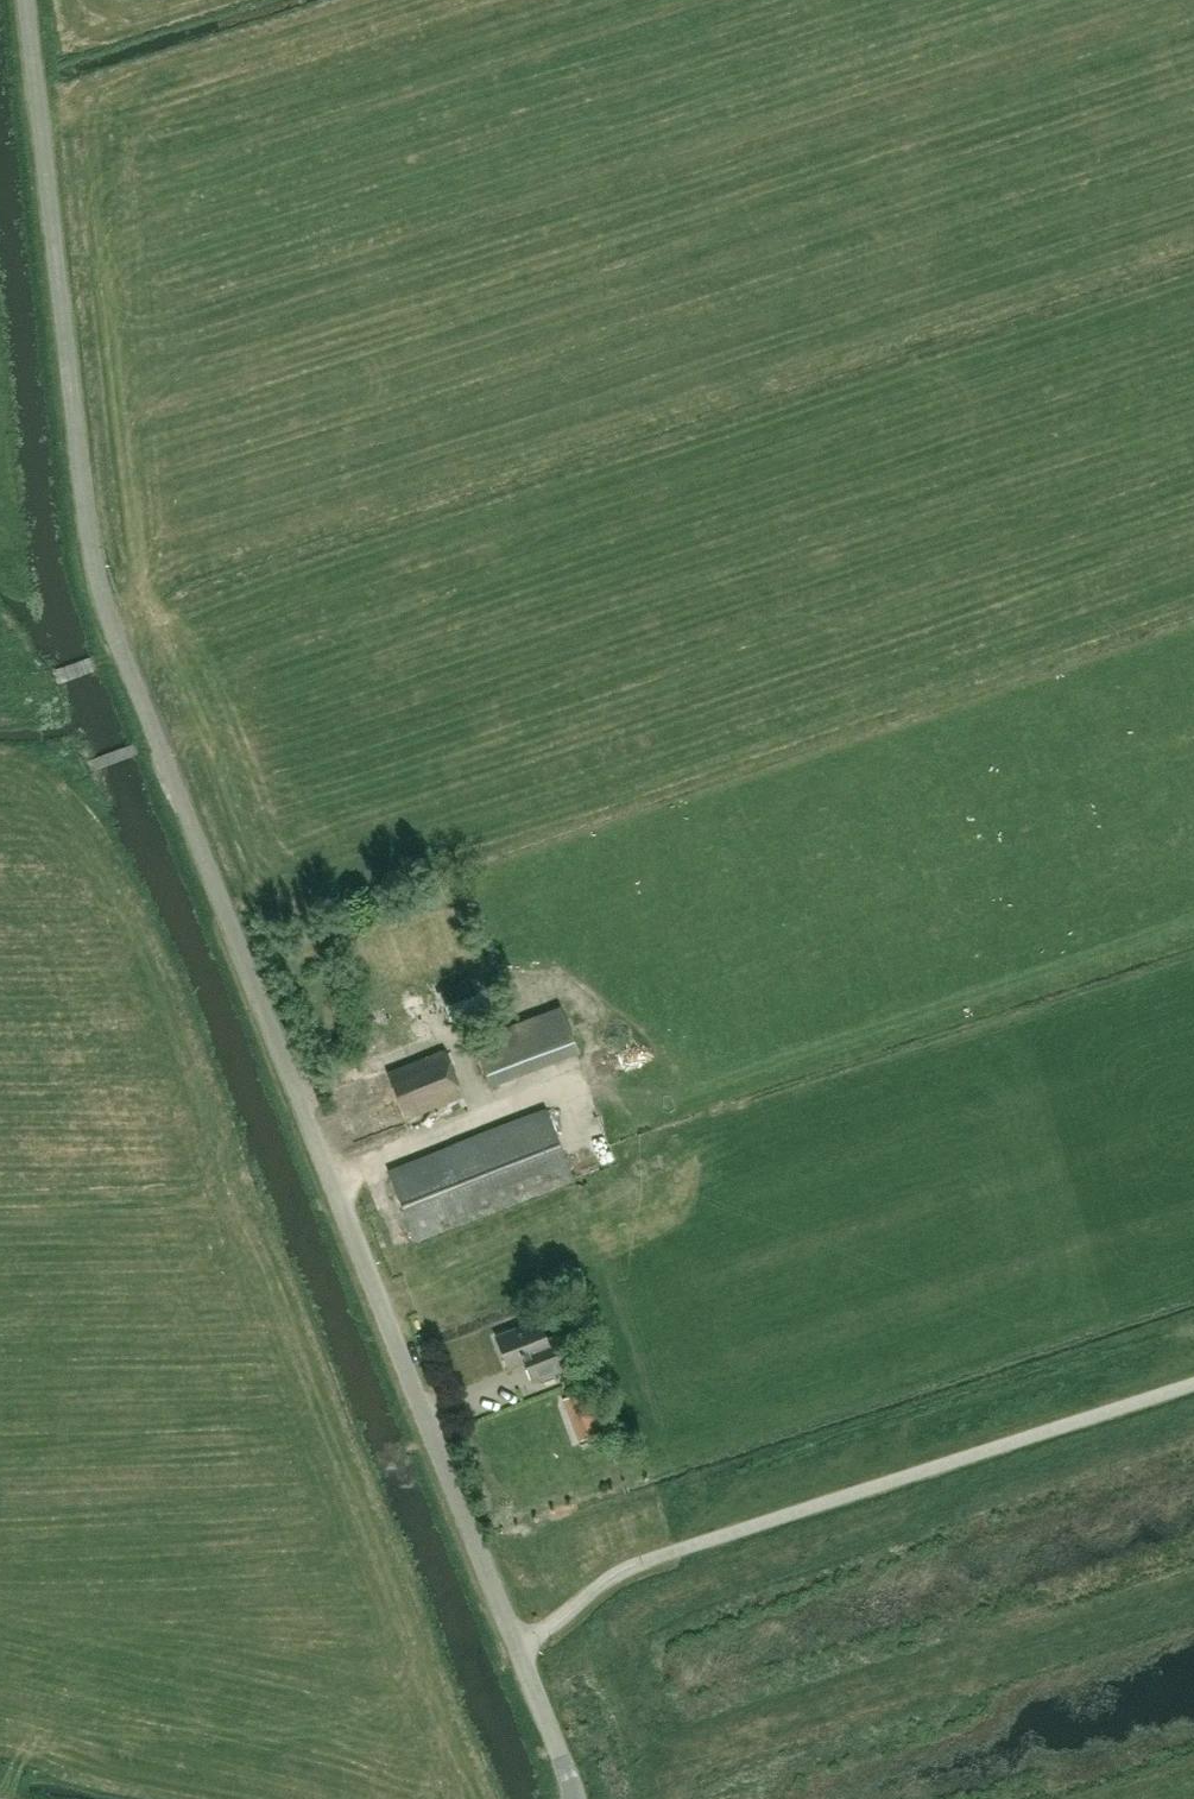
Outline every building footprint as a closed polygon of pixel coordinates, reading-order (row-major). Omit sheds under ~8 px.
[(500,1078),(575,1050),(561,1013),(486,1041),(500,1078)] [(371,1020),(379,1042),(391,1037),(382,1016),(371,1020)] [(465,1102),(445,1051),(369,1081),(371,1085),(341,1096),(356,1136),(386,1124),(387,1127),(457,1099),(459,1104),(465,1102)] [(416,1241),(574,1180),(546,1110),(389,1171),(416,1241)] [(545,1340),(538,1321),(495,1338),(507,1369),(526,1362),(533,1380),(567,1367),(554,1336),(545,1340)] [(580,1443),(603,1434),(586,1391),(562,1399),(580,1443)]
